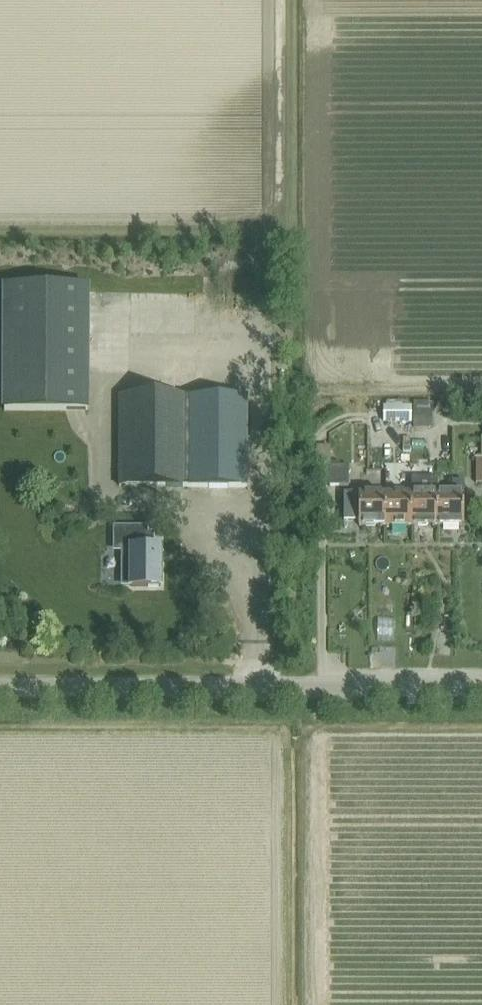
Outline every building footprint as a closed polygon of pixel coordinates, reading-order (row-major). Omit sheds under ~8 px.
[(4,286),(4,409),(87,409),(87,286),(4,286)] [(119,398),(118,487),(182,487),(182,488),(246,488),(246,398),(182,398),(119,398)] [(413,428),(422,428),(432,428),(432,402),(413,401),(413,428)] [(409,409),(385,409),(385,425),(409,425),(409,409)] [(348,467),(330,468),(330,446),(316,446),(316,486),(348,486),(348,467)] [(437,495),(437,480),(411,480),(411,495),(411,527),(437,527),(437,495)] [(464,527),(464,495),(464,483),(452,483),(452,495),(437,495),(437,527),(464,527)] [(359,527),(385,527),(385,495),(344,495),(344,522),(359,522),(359,527)] [(385,527),(411,527),(411,495),(385,495),(385,527)] [(131,586),(131,587),(160,588),(160,550),(151,550),(151,538),(124,537),(124,551),(131,551),(131,571),(126,571),(126,586),(131,586)] [(435,622),(436,645),(446,644),(444,622),(435,622)]
